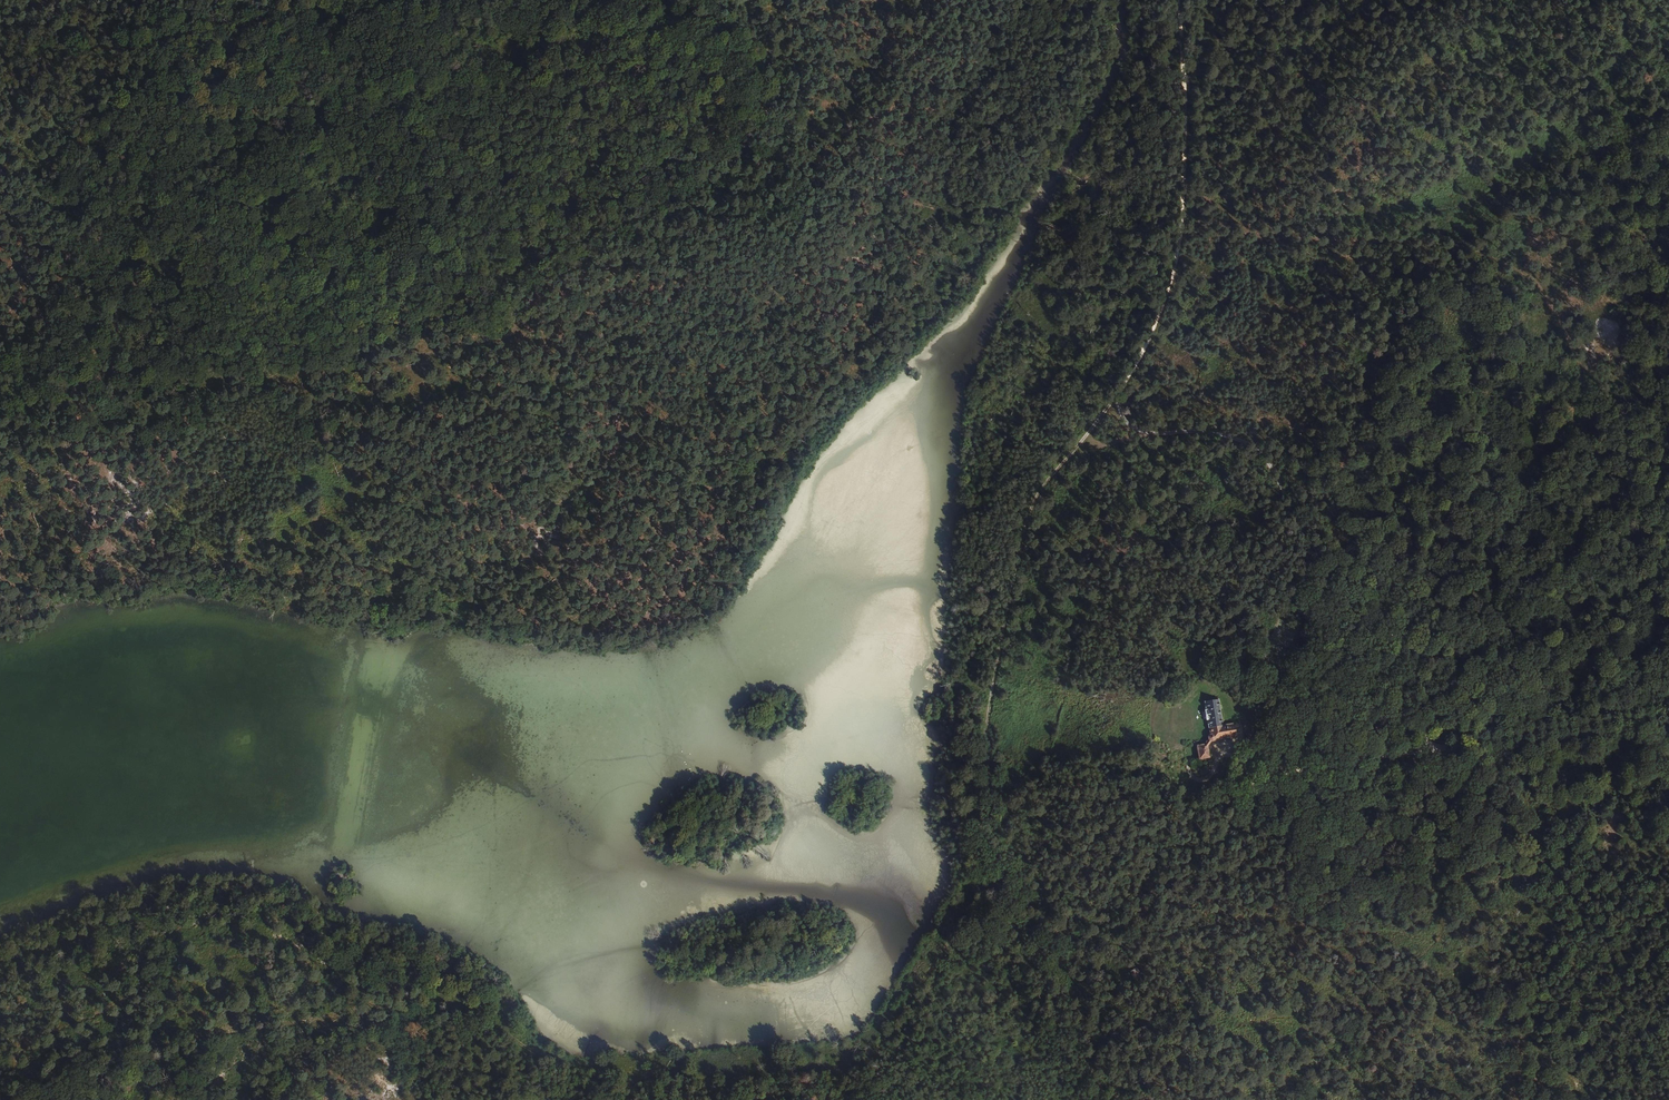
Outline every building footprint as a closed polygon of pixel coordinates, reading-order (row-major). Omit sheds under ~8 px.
[(1219,698),(1203,701),(1210,760),(1240,756),(1238,722),(1222,724),(1219,698)]
